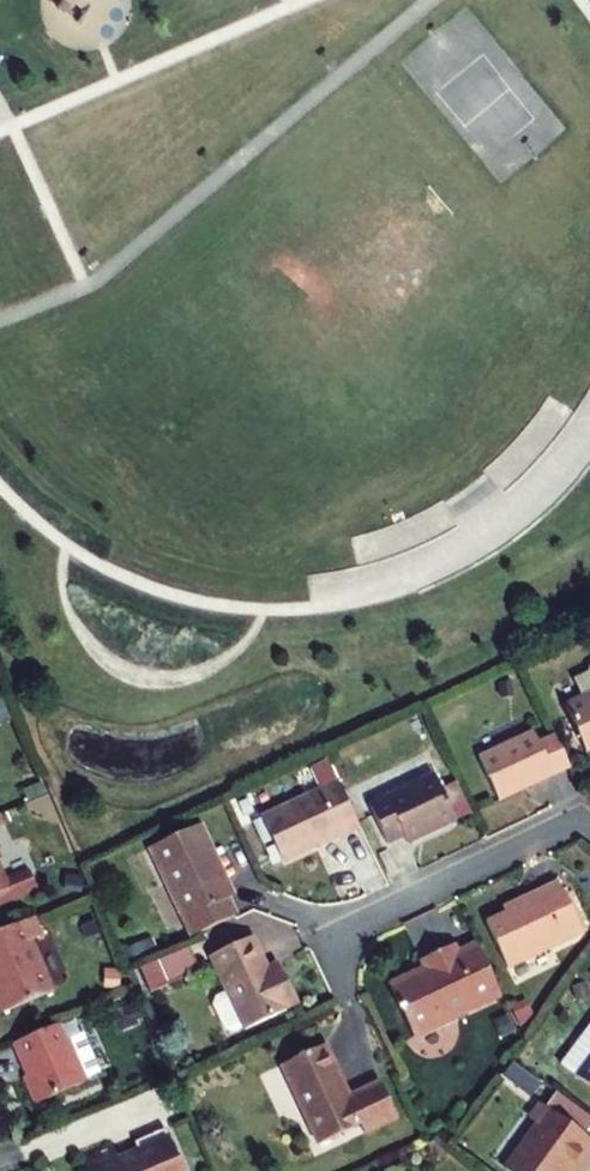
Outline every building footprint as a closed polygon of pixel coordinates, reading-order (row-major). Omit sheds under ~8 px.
[(589,668),(587,673),(573,679),(582,698),(563,706),(585,752),(589,749),(589,668)] [(499,800),(569,768),(554,735),(538,742),(533,731),(479,757),(499,800)] [(327,761),(309,769),(319,791),(261,818),(271,839),(273,845),(280,859),(281,861),(357,826),(327,761)] [(407,843),(455,820),(452,814),(444,796),(434,775),(388,796),(380,780),(361,789),(387,843),(403,835),(407,843)] [(28,802),(46,795),(41,784),(24,791),(28,802)] [(444,796),(452,814),(468,806),(459,788),(444,796)] [(236,802),(243,818),(254,813),(247,797),(236,802)] [(271,839),(261,818),(252,822),(262,843),(271,839)] [(191,937),(235,917),(227,900),(233,897),(199,825),(150,848),(191,937)] [(280,859),(273,845),(265,849),(272,862),(280,859)] [(37,891),(28,870),(2,881),(0,875),(0,906),(37,891)] [(81,893),(82,878),(67,877),(65,892),(81,893)] [(485,923),(507,968),(582,933),(564,895),(557,882),(522,898),(525,904),(504,914),(485,923)] [(587,930),(569,892),(564,895),(582,933),(587,930)] [(504,914),(525,904),(522,898),(502,908),(504,914)] [(0,931),(0,1007),(2,1012),(51,991),(30,941),(41,936),(33,917),(0,931)] [(165,949),(184,940),(180,932),(161,941),(165,949)] [(266,968),(252,937),(210,957),(225,988),(215,993),(225,1015),(235,1010),(245,1030),(297,1006),(281,970),(269,975),(266,968)] [(131,963),(145,956),(139,943),(125,950),(131,963)] [(456,952),(453,945),(421,960),(426,972),(390,989),(413,1036),(434,1027),(436,1030),(457,1021),(455,1017),(500,997),(475,943),(456,952)] [(385,977),(390,989),(426,972),(421,960),(385,977)] [(266,968),(269,975),(281,970),(277,962),(266,968)] [(158,982),(151,966),(139,971),(146,987),(158,982)] [(125,972),(135,992),(142,989),(133,968),(125,972)] [(119,970),(105,970),(104,988),(119,988),(119,970)] [(576,999),(589,995),(586,984),(572,988),(576,999)] [(128,1001),(113,1007),(122,1030),(137,1024),(128,1001)] [(533,1021),(523,1001),(512,1006),(521,1027),(533,1021)] [(514,1031),(507,1016),(495,1022),(502,1036),(514,1031)] [(56,1025),(13,1043),(22,1062),(25,1061),(30,1074),(23,1077),(35,1104),(100,1077),(82,1034),(63,1042),(56,1025)] [(561,1066),(589,1088),(589,1027),(561,1066)] [(324,1046),(282,1066),(319,1144),(360,1125),(364,1133),(396,1117),(380,1083),(348,1097),(324,1046)] [(180,1066),(188,1057),(175,1048),(168,1057),(180,1066)] [(545,1096),(535,1089),(527,1099),(537,1106),(545,1096)] [(589,1148),(589,1140),(541,1104),(529,1119),(537,1125),(504,1170),(506,1170),(567,1170),(579,1155),(583,1158),(589,1148)] [(165,1129),(133,1142),(137,1150),(118,1158),(113,1145),(81,1158),(86,1170),(182,1170),(165,1129)]
